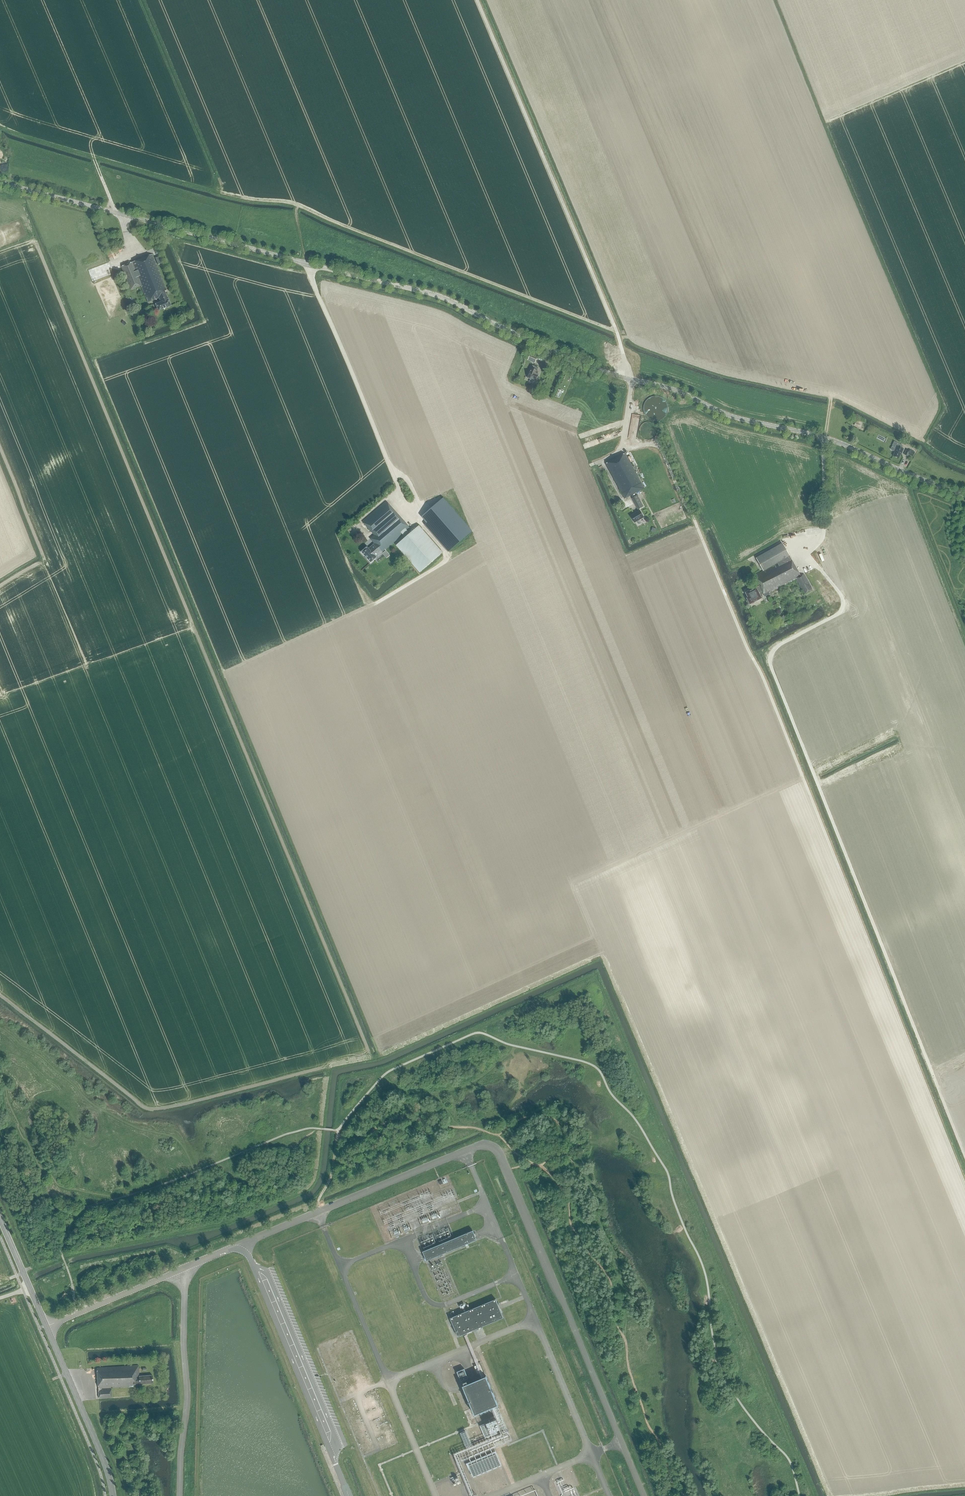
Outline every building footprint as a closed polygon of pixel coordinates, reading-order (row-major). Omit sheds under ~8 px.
[(121,266),(121,267),(130,289),(141,285),(147,302),(158,298),(160,302),(155,304),(158,311),(170,305),(167,299),(164,291),(166,290),(156,267),(151,254),(121,266)] [(530,353),(527,360),(535,363),(537,356),(530,353)] [(536,381),(538,374),(536,373),(538,368),(532,365),(531,368),(527,377),(530,379),(529,382),(532,383),(534,380),(536,381)] [(891,450),(893,451),(895,452),(893,456),(898,458),(900,454),(901,455),(903,449),(901,448),(902,445),(898,444),(897,446),(896,445),(895,448),(893,447),(891,447),(891,449),(891,450)] [(625,453),(605,464),(624,498),(631,495),(643,488),(632,467),(627,458),(625,453)] [(638,509),(643,506),(637,495),(632,498),(638,509)] [(376,557),(402,534),(405,537),(396,545),(419,572),(441,553),(418,526),(409,533),(407,530),(409,528),(386,501),(362,521),(374,535),(370,539),(374,543),(368,548),(367,547),(361,552),(370,562),(376,557)] [(425,524),(448,551),(471,531),(447,505),(425,524)] [(634,522),(643,517),(640,511),(630,516),(634,522)] [(763,571),(752,577),(757,587),(745,593),(748,598),(747,599),(750,604),(761,598),(760,597),(762,595),(761,594),(762,593),(764,596),(795,579),(804,594),(812,590),(804,575),(801,576),(783,543),(756,557),(763,571)] [(473,1231),(423,1251),(426,1260),(476,1240),(473,1231)] [(495,1299),(450,1318),(458,1336),(503,1317),(495,1299)] [(138,1365),(97,1368),(99,1398),(111,1397),(111,1389),(101,1390),(101,1388),(133,1386),(132,1384),(152,1383),(152,1375),(139,1376),(138,1365)] [(457,1372),(461,1381),(468,1378),(464,1369),(457,1372)] [(497,1405),(485,1376),(467,1383),(466,1381),(463,1382),(464,1385),(462,1386),(474,1414),(497,1405)] [(486,1436),(493,1433),(488,1422),(482,1425),(486,1436)] [(466,1443),(472,1442),(468,1430),(463,1431),(466,1443)] [(469,1461),(475,1476),(503,1465),(498,1450),(495,1451),(494,1447),(494,1445),(497,1444),(496,1441),(493,1439),(495,1439),(491,1437),(490,1440),(489,1439),(485,1441),(481,1443),(482,1446),(479,1447),(478,1450),(476,1452),(477,1448),(475,1447),(476,1450),(475,1452),(477,1457),(474,1456),(474,1455),(471,1460),(470,1461),(469,1461)]
